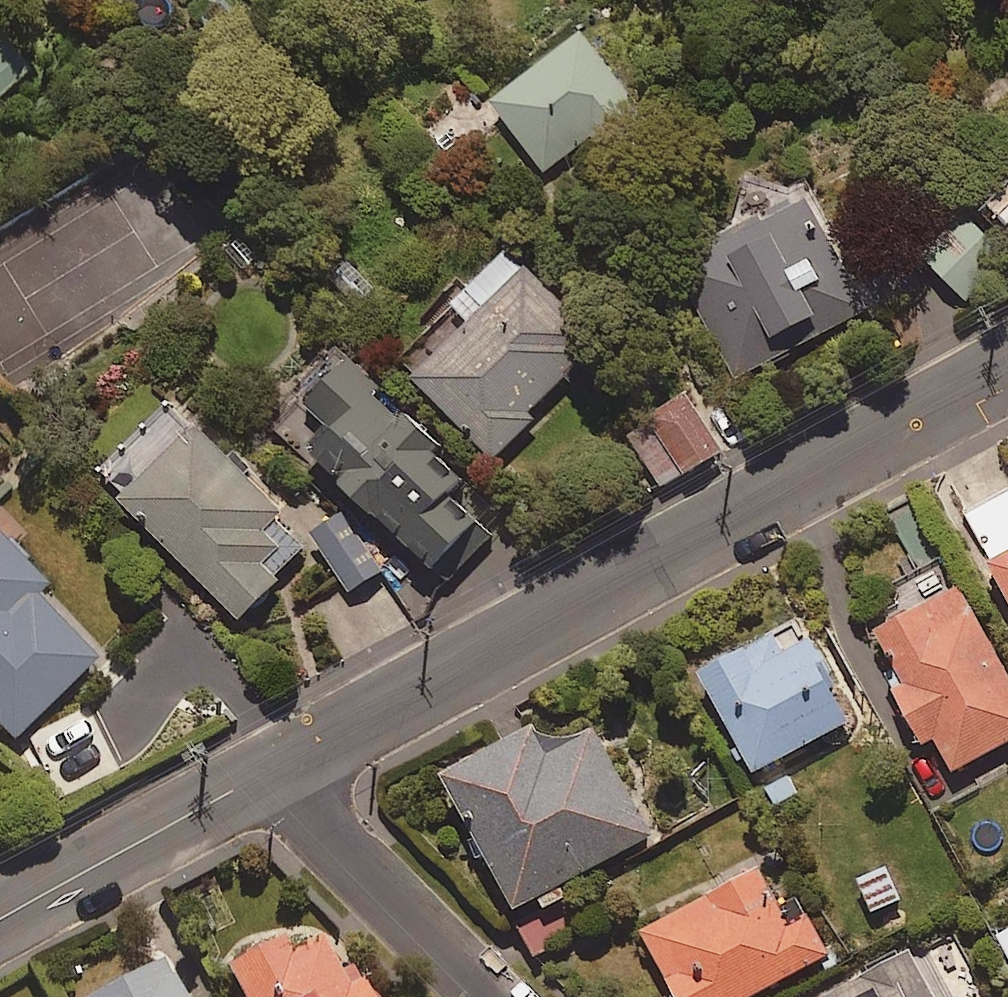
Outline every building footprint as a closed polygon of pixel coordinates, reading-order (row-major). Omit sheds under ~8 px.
[(633,105),(581,35),(487,106),(540,176),(633,105)] [(0,42),(0,97),(27,74),(0,42)] [(862,320),(804,197),(675,258),(733,381),(862,320)] [(994,210),(1007,226),(1007,197),(994,210)] [(609,350),(503,249),(448,308),(456,316),(403,372),(495,459),(532,420),(527,415),(565,377),(575,386),(609,350)] [(463,481),(349,359),(303,402),(331,432),(308,454),(367,516),(371,513),(427,573),(475,527),(446,497),(463,481)] [(722,453),(690,398),(627,435),(659,490),(722,453)] [(316,546),(177,404),(100,479),(238,621),(316,546)] [(378,573),(341,519),(313,538),(349,593),(378,573)] [(0,547),(0,745),(5,750),(94,662),(33,600),(42,590),(0,547)] [(989,561),(1007,599),(1007,552),(989,561)] [(1007,743),(1007,681),(957,587),(876,632),(898,672),(887,678),(924,746),(935,740),(953,773),(1007,743)] [(790,649),(781,631),(700,672),(752,775),(849,725),(806,641),(790,649)] [(563,885),(650,838),(593,732),(550,755),(535,728),(442,778),(514,912),(532,902),(539,915),(570,898),(563,885)] [(899,903),(887,871),(859,882),(871,914),(899,903)] [(784,928),(755,874),(640,937),(672,996),(753,996),(827,957),(805,916),(784,928)] [(520,933),(535,961),(586,933),(575,913),(555,924),(551,916),(520,933)] [(1007,958),(1007,932),(998,937),(1007,958)] [(358,981),(345,988),(318,939),(287,955),(280,941),(222,972),(236,996),(367,996),(358,981)] [(913,949),(818,996),(937,996),(913,949)] [(160,966),(101,996),(177,996),(160,966)]
